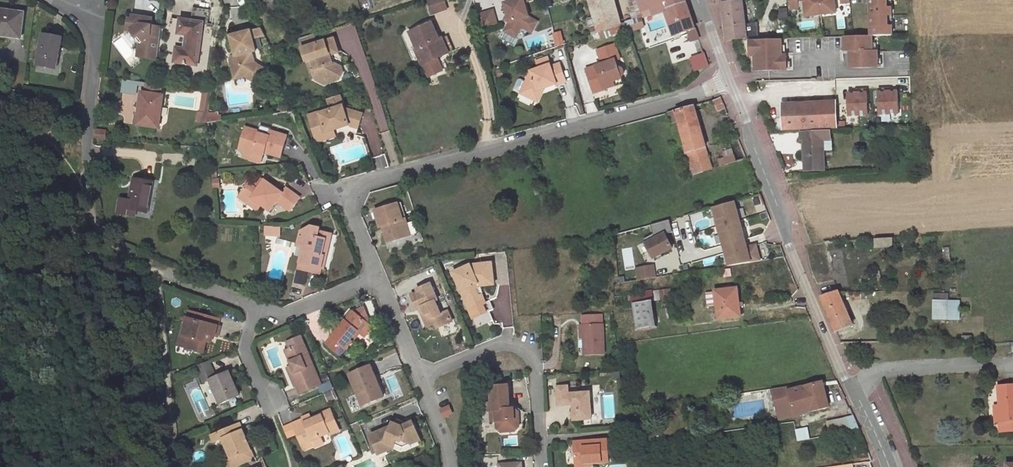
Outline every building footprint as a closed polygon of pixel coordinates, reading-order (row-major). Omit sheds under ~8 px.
[(276,8),(277,8),(274,0),(259,0),(262,4),(266,13),(272,10),(276,8)] [(424,1),(428,15),(445,9),(442,0),(426,0),(424,1)] [(530,0),(513,0),(514,1),(503,4),(506,15),(508,23),(503,32),(514,38),(520,27),(525,29),(531,19),(527,17),(523,3),(530,0)] [(620,24),(613,0),(589,0),(593,17),(598,32),(615,26),(620,24)] [(642,17),(642,12),(638,0),(628,0),(633,20),(641,17),(642,17)] [(685,0),(638,0),(642,12),(653,9),(654,13),(667,8),(686,2),(685,0)] [(790,9),(798,8),(798,1),(803,0),(789,0),(790,9)] [(806,17),(836,13),(834,0),(804,0),(806,17)] [(871,37),(872,37),(893,36),(893,27),(888,27),(888,16),(892,16),(892,8),(888,8),(887,0),(871,0),(871,37)] [(723,3),(725,17),(727,41),(747,38),(746,35),(742,1),(723,3)] [(696,29),(686,2),(667,8),(674,26),(675,31),(677,35),(688,31),(696,29)] [(25,14),(0,10),(0,36),(21,39),(25,14)] [(492,11),(485,13),(489,28),(497,26),(492,11)] [(485,13),(477,16),(481,30),(489,28),(485,13)] [(157,60),(161,33),(156,32),(152,26),(153,19),(132,16),(132,20),(128,19),(127,31),(131,31),(136,38),(139,36),(143,42),(143,47),(139,46),(137,57),(157,60)] [(598,33),(598,32),(593,17),(587,19),(592,35),(597,33),(598,33)] [(644,26),(641,17),(633,20),(626,22),(630,31),(644,26)] [(536,22),(531,19),(525,29),(530,32),(536,22)] [(197,66),(203,24),(194,22),(181,20),(178,35),(187,36),(185,48),(176,47),(174,63),(197,66)] [(630,31),(626,22),(620,24),(615,26),(618,32),(619,35),(630,31)] [(439,40),(432,23),(410,32),(417,49),(415,50),(422,65),(428,77),(440,72),(435,59),(443,56),(437,41),(439,40)] [(618,32),(615,26),(598,32),(598,33),(597,33),(598,39),(618,32)] [(249,31),(251,39),(263,36),(259,28),(249,31)] [(699,39),(696,29),(688,31),(691,41),(699,39)] [(249,31),(228,37),(234,57),(229,64),(233,80),(244,77),(255,84),(263,70),(252,63),(250,52),(254,51),(251,39),(249,31)] [(316,44),(313,34),(299,38),(302,49),(316,44)] [(56,69),(62,38),(42,35),(37,65),(56,69)] [(871,37),(844,37),(845,52),(850,52),(864,52),(864,54),(850,55),(850,69),(878,68),(877,52),(872,52),(872,37),(871,37)] [(334,38),(316,44),(302,49),(306,62),(312,60),(315,70),(313,71),(315,78),(316,80),(320,82),(328,79),(329,83),(339,79),(342,74),(340,67),(334,64),(332,65),(330,55),(338,53),(334,38)] [(443,38),(439,40),(437,41),(443,56),(449,53),(443,38)] [(755,40),(749,40),(750,55),(755,55),(755,70),(787,70),(786,56),(781,56),(767,56),(767,54),(781,53),(781,39),(766,39),(755,40)] [(614,81),(623,78),(622,77),(623,76),(625,73),(623,68),(620,66),(619,66),(617,60),(620,59),(615,45),(600,50),(604,65),(587,70),(592,88),(603,85),(605,90),(616,86),(614,81)] [(708,67),(704,54),(690,58),(695,71),(708,67)] [(306,62),(310,72),(313,71),(315,70),(312,60),(306,62)] [(538,90),(544,88),(556,84),(557,85),(567,82),(561,64),(551,67),(551,65),(532,71),(534,77),(528,79),(521,93),(533,99),(538,90)] [(146,83),(126,80),(124,91),(139,93),(140,86),(146,87),(146,83)] [(161,85),(149,84),(147,93),(145,93),(142,93),(137,125),(159,128),(163,96),(160,95),(161,85)] [(594,93),(605,90),(603,85),(592,88),(594,93)] [(537,101),(544,88),(538,90),(533,99),(537,101)] [(886,90),(879,90),(879,115),(898,115),(898,92),(890,93),(886,93),(886,90)] [(211,92),(203,91),(201,107),(209,108),(211,92)] [(856,94),(848,94),(849,116),(868,115),(867,91),(860,91),(860,94),(856,94)] [(344,108),(340,95),(328,99),(332,110),(322,113),(321,112),(308,116),(317,142),(329,139),(327,133),(334,131),(351,125),(359,128),(363,113),(356,111),(346,115),(344,108)] [(726,109),(721,98),(714,101),(718,112),(726,109)] [(821,110),(836,109),(836,102),(821,103),(821,110)] [(822,128),(821,110),(821,103),(784,105),(785,130),(822,128)] [(706,148),(694,106),(668,113),(671,123),(678,121),(685,146),(682,147),(684,155),(687,154),(706,148)] [(209,108),(201,107),(200,113),(197,115),(197,119),(199,123),(207,123),(209,108)] [(836,109),(821,110),(822,128),(837,127),(836,109)] [(248,139),(244,137),(240,149),(247,151),(244,161),(261,165),(263,156),(265,157),(266,154),(281,158),(287,136),(271,132),(272,129),(261,125),(258,133),(250,131),(248,139)] [(96,138),(106,139),(107,130),(97,129),(96,138)] [(831,131),(801,132),(801,140),(804,140),(805,171),(825,171),(824,139),(831,139),(831,131)] [(693,174),(712,169),(706,148),(687,154),(693,174)] [(724,158),(734,155),(732,149),(722,151),(724,158)] [(720,167),(737,162),(735,155),(734,155),(724,158),(718,160),(720,167)] [(260,177),(254,186),(258,189),(265,180),(260,177)] [(146,213),(152,182),(143,180),(142,182),(134,180),(130,200),(121,198),(118,213),(129,215),(130,209),(137,210),(146,213)] [(256,201),(262,205),(270,211),(277,201),(290,210),(299,198),(287,188),(283,193),(266,180),(265,180),(258,189),(254,186),(250,183),(239,198),(251,207),(256,201)] [(257,211),(262,205),(256,201),(251,207),(257,211)] [(403,219),(405,219),(407,218),(402,201),(397,203),(403,219)] [(737,211),(735,201),(714,207),(719,226),(724,245),(729,265),(760,261),(757,250),(753,251),(752,246),(747,247),(737,211)] [(411,235),(405,219),(403,219),(397,203),(374,210),(380,227),(384,225),(386,230),(384,231),(388,243),(411,235)] [(662,254),(672,248),(665,233),(672,229),(670,220),(651,225),(654,234),(656,238),(646,243),(654,258),(656,257),(657,260),(663,257),(662,254)] [(275,225),(266,225),(266,234),(275,234),(275,225)] [(321,274),(322,268),(318,268),(325,240),(317,238),(319,232),(320,228),(313,226),(301,231),(298,245),(304,247),(299,269),(321,274)] [(325,240),(330,241),(332,234),(319,232),(317,238),(325,240)] [(893,238),(875,239),(876,248),(893,246),(893,238)] [(324,269),(330,241),(325,240),(318,268),(322,268),(324,269)] [(477,283),(478,286),(495,285),(493,263),(469,265),(455,271),(458,279),(455,280),(471,318),(490,310),(486,301),(484,302),(481,294),(478,296),(474,287),(474,285),(477,283)] [(639,268),(641,280),(655,277),(654,266),(639,268)] [(297,273),(295,282),(305,285),(307,275),(297,273)] [(426,315),(423,316),(428,327),(436,323),(438,328),(453,321),(448,311),(442,314),(436,302),(439,301),(431,284),(418,290),(419,293),(412,295),(418,310),(420,309),(423,308),(426,315)] [(740,307),(737,288),(716,291),(716,292),(717,305),(719,319),(739,317),(738,308),(740,307)] [(673,298),(671,289),(654,291),(655,301),(673,298)] [(634,303),(650,300),(649,291),(632,293),(634,303)] [(717,305),(716,292),(707,293),(709,307),(717,305)] [(838,292),(821,297),(836,331),(852,324),(838,292)] [(654,326),(650,300),(634,303),(638,329),(654,326)] [(960,301),(950,302),(935,301),(935,319),(959,319),(960,301)] [(364,308),(354,312),(360,317),(366,312),(364,308)] [(207,335),(214,337),(219,338),(221,327),(218,326),(220,320),(189,311),(186,324),(183,335),(181,345),(204,352),(207,341),(206,341),(207,335)] [(369,328),(369,325),(367,323),(360,317),(354,312),(346,321),(345,321),(327,343),(339,355),(344,348),(346,349),(352,342),(350,340),(358,331),(360,334),(365,333),(369,328)] [(366,312),(360,317),(367,323),(370,321),(366,312)] [(596,322),(596,314),(582,314),(582,323),(583,337),(583,354),(604,353),(603,322),(596,322)] [(373,328),(369,325),(369,328),(365,333),(360,334),(365,337),(373,328)] [(289,349),(304,343),(301,336),(287,342),(289,349)] [(321,384),(304,343),(289,349),(286,350),(292,366),(287,368),(295,386),(297,385),(300,393),(321,384)] [(209,361),(198,366),(202,375),(213,370),(209,361)] [(371,366),(350,375),(363,406),(381,398),(376,385),(379,384),(371,366)] [(213,370),(202,375),(205,382),(210,380),(216,377),(213,370)] [(239,395),(230,372),(216,377),(210,380),(220,403),(239,395)] [(830,407),(823,382),(789,390),(788,387),(787,387),(792,411),(794,410),(795,415),(795,416),(830,407)] [(379,384),(376,385),(381,398),(384,397),(379,384)] [(1012,422),(1012,384),(999,385),(1000,405),(1000,410),(995,410),(996,423),(1000,422),(1012,422)] [(492,403),(488,404),(489,411),(496,410),(497,421),(497,428),(502,432),(516,431),(520,427),(519,412),(517,411),(514,409),(510,409),(510,404),(508,385),(491,387),(492,403)] [(572,400),(573,405),(574,421),(592,420),(590,393),(568,395),(568,387),(557,388),(558,406),(569,406),(569,400),(572,400)] [(792,411),(787,387),(772,391),(773,393),(778,414),(792,411)] [(450,406),(442,409),(445,417),(453,414),(450,406)] [(312,441),(320,437),(329,434),(330,435),(340,431),(331,409),(321,414),(321,415),(312,419),(304,422),(303,419),(293,424),(304,450),(314,446),(312,441)] [(496,410),(489,411),(490,422),(497,421),(496,410)] [(792,411),(778,414),(779,419),(795,415),(794,410),(792,411)] [(860,429),(854,416),(826,422),(830,435),(848,432),(849,433),(860,429)] [(394,420),(393,424),(401,428),(406,426),(394,420)] [(1000,422),(1001,431),(1012,430),(1012,422),(1000,422)] [(255,460),(248,442),(245,444),(244,440),(247,439),(240,423),(211,435),(214,443),(223,439),(232,459),(227,461),(230,466),(239,466),(255,460)] [(397,440),(409,445),(420,441),(413,424),(406,426),(401,428),(393,424),(391,428),(370,436),(378,455),(393,449),(394,445),(397,440)] [(797,429),(798,440),(810,438),(809,427),(797,429)] [(323,445),(320,437),(312,441),(314,446),(316,448),(323,445)] [(409,445),(397,440),(394,445),(402,448),(409,445)] [(577,464),(594,463),(610,462),(608,440),(576,441),(577,464)]
